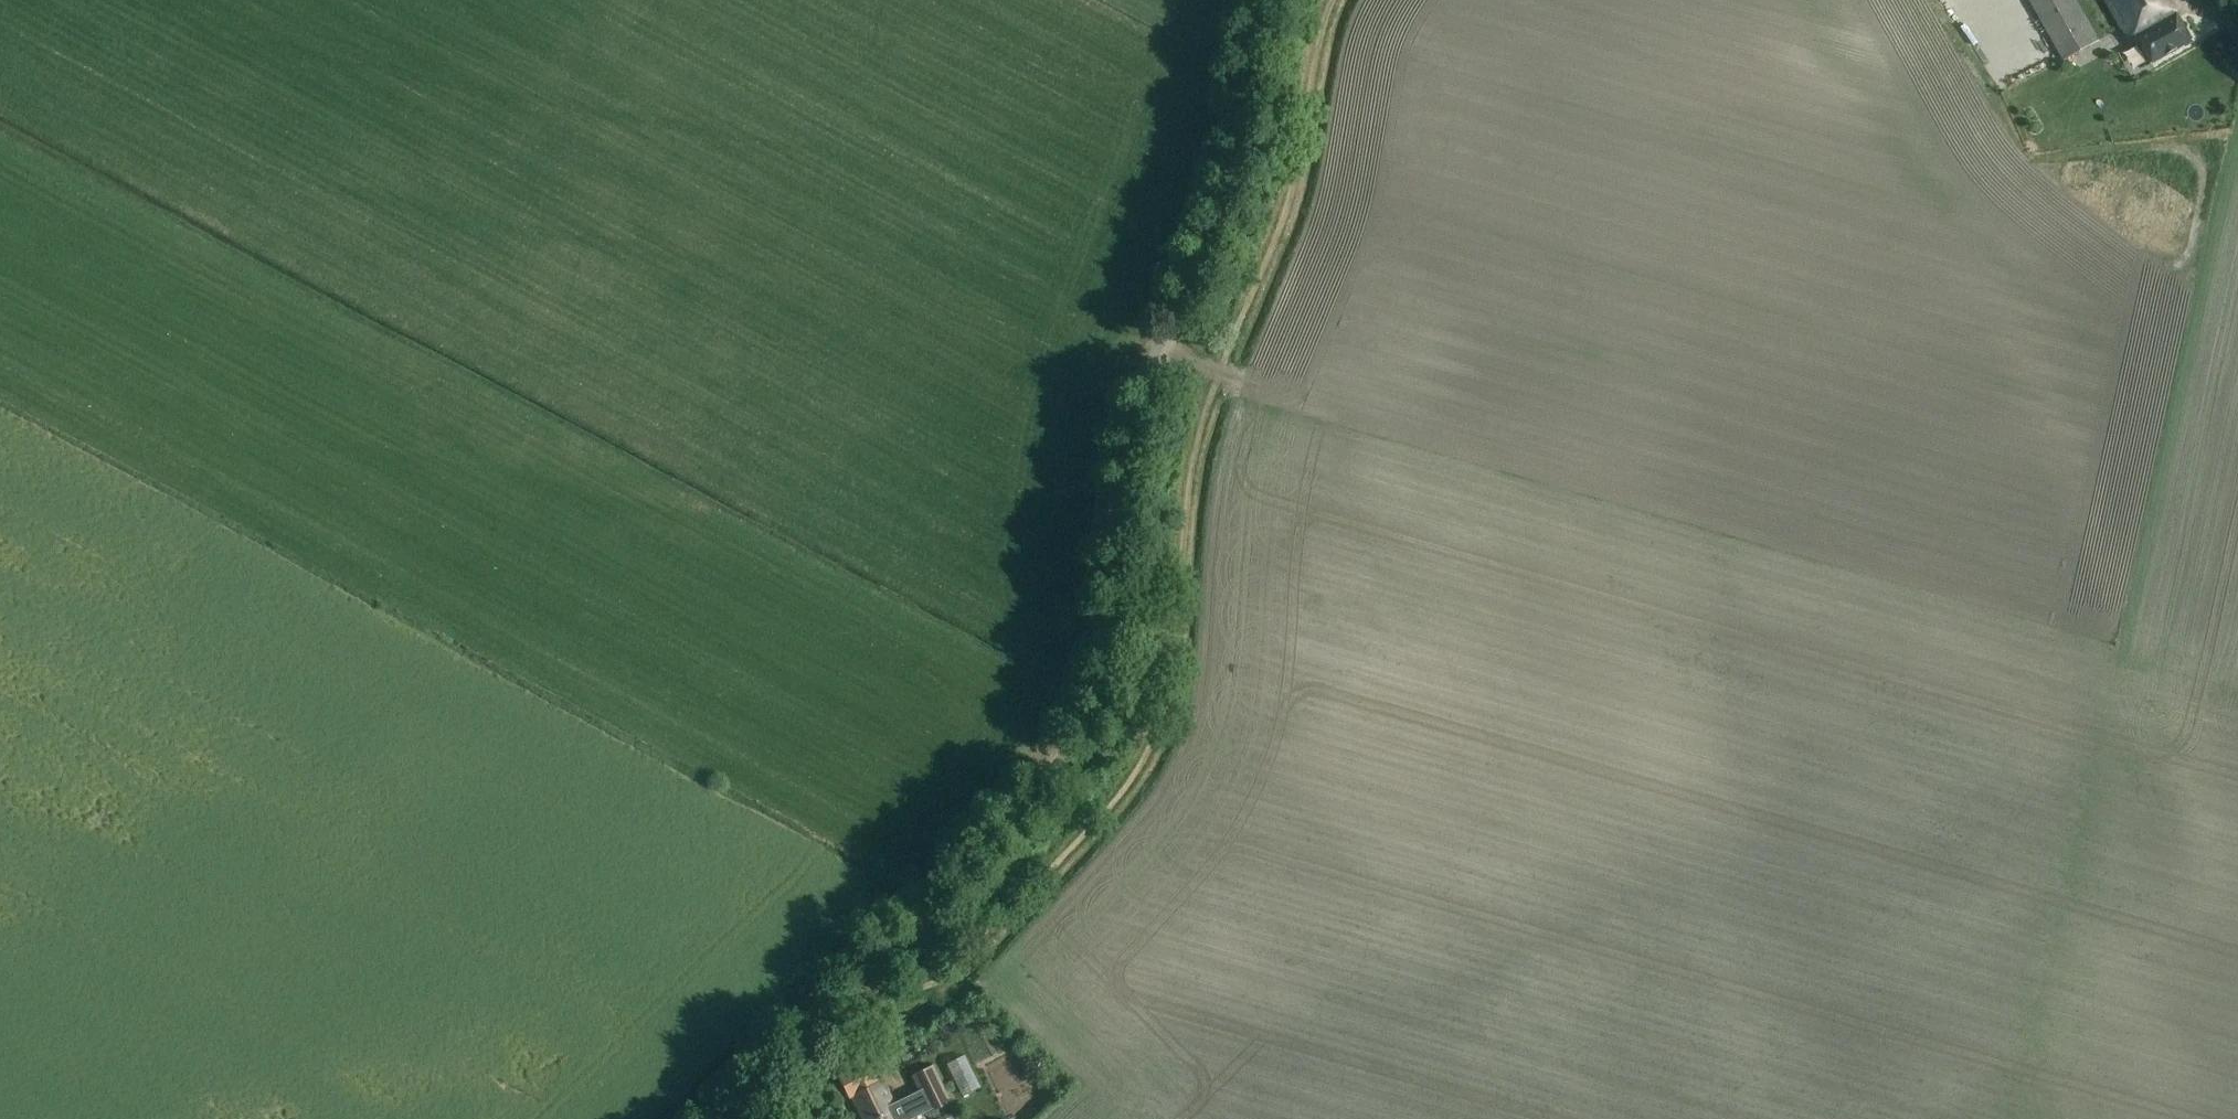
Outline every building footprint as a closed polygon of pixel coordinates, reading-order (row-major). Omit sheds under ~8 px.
[(2100,43),(2095,33),(2077,0),(2030,0),(2065,63),(2100,43)] [(2133,48),(2141,44),(2153,65),(2196,42),(2172,0),(2106,0),(2133,48)] [(848,1097),(854,1109),(859,1118),(901,1118),(896,1109),(886,1088),(881,1090),(879,1086),(871,1069),(867,1062),(865,1063),(838,1076),(848,1097)] [(929,1113),(951,1102),(934,1065),(911,1076),(929,1113)]
